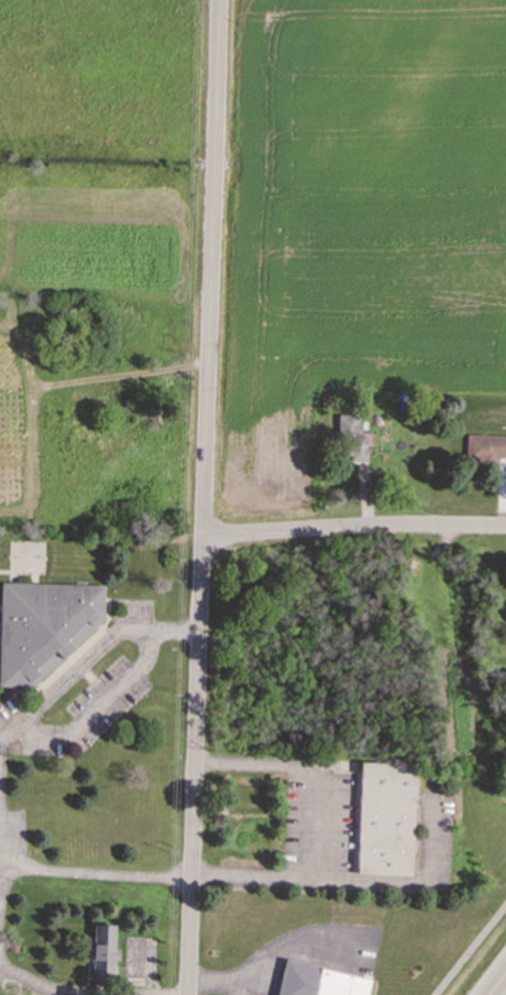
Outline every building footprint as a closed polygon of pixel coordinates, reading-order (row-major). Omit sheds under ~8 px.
[(365,459),(366,434),(357,434),(357,415),(337,414),(336,434),(345,434),(345,459),(365,459)] [(466,434),(465,458),(505,459),(505,435),(466,434)] [(0,582),(0,686),(29,687),(102,620),(103,585),(0,582)] [(353,873),(411,875),(415,762),(357,760),(353,873)] [(113,924),(92,924),(91,977),(112,977),(113,924)] [(283,959),(275,994),(366,994),(370,978),(283,959)]
